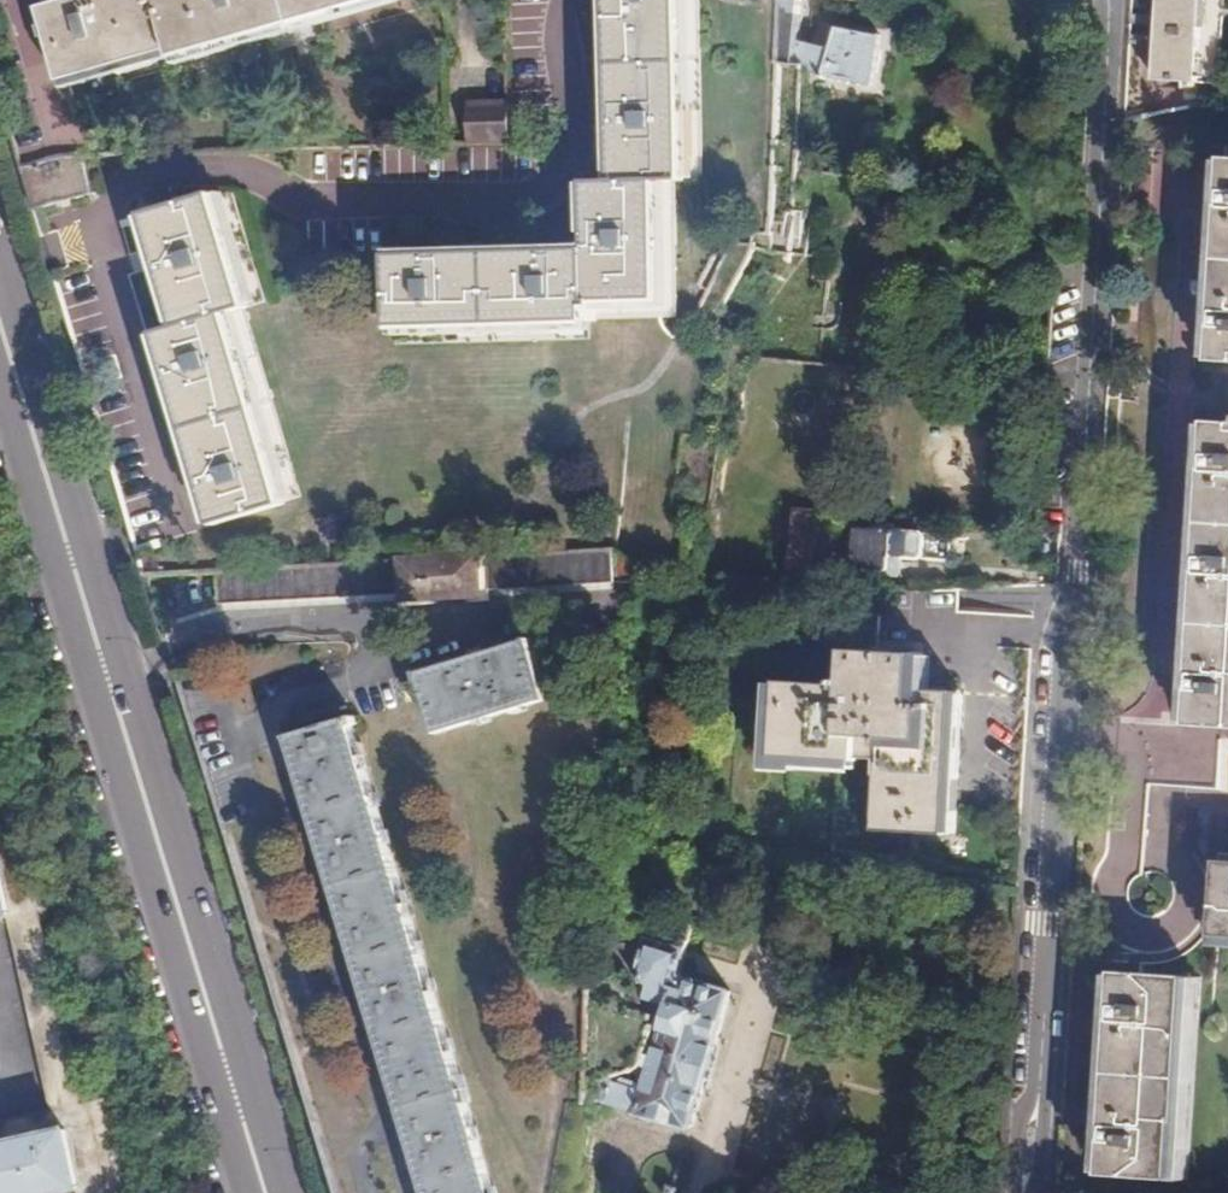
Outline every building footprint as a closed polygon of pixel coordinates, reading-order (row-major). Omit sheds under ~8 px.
[(416,0),(71,0),(44,7),(64,81),(173,54),(177,60),(416,1),(416,0)] [(620,1),(608,1),(612,115),(625,114),(625,129),(613,129),(615,177),(588,179),(590,245),(570,246),(570,259),(561,259),(560,246),(456,250),(456,263),(443,263),(443,251),(391,253),(394,325),(592,319),(591,298),(665,296),(662,227),(679,227),(678,175),(687,175),(681,0),(620,0),(620,1)] [(795,71),(876,84),(884,35),(837,28),(831,45),(797,40),(800,0),(784,0),(782,61),(792,63),(792,70),(795,71)] [(1155,79),(1198,82),(1202,0),(1158,0),(1155,79)] [(468,99),(469,142),(511,140),(509,97),(468,99)] [(625,114),(612,115),(613,129),(625,129),(625,114)] [(64,155),(20,168),(33,210),(92,193),(82,155),(64,155)] [(1222,156),(1210,358),(1227,360),(1227,156),(1222,156)] [(212,195),(142,215),(145,223),(157,261),(169,259),(172,272),(161,276),(176,325),(154,332),(170,383),(181,378),(185,391),(173,395),(196,468),(206,464),(210,474),(199,480),(214,527),(283,506),(225,311),(245,304),(212,195)] [(145,223),(142,215),(118,222),(121,231),(145,223)] [(682,296),(679,227),(662,227),(665,296),(682,296)] [(570,246),(560,246),(561,259),(570,259),(570,246)] [(456,250),(443,251),(443,263),(456,263),(456,250)] [(169,259),(157,261),(161,276),(172,272),(169,259)] [(170,383),(173,395),(185,391),(181,378),(170,383)] [(1227,724),(1227,418),(1207,417),(1190,723),(1227,724)] [(196,468),(199,480),(210,474),(206,464),(196,468)] [(767,559),(788,560),(792,506),(770,504),(767,559)] [(788,560),(787,566),(809,567),(813,506),(792,506),(788,560)] [(876,575),(888,576),(889,557),(901,557),(943,560),(947,556),(948,536),(945,533),(902,531),(902,529),(856,526),(853,566),(876,567),(876,575)] [(160,539),(135,546),(138,554),(163,547),(160,539)] [(614,549),(216,570),(217,603),(403,594),(403,598),(479,595),(479,593),(489,592),(489,587),(615,581),(614,549)] [(889,557),(888,576),(899,576),(901,557),(889,557)] [(438,732),(549,698),(529,637),(419,672),(438,732)] [(879,757),(877,832),(945,835),(953,693),(917,691),(918,653),(847,649),(844,682),(780,679),(776,754),(860,760),(860,756),(879,757)] [(430,1192),(495,1192),(352,723),(358,722),(355,714),(288,736),(430,1192)] [(46,1114),(0,1124),(0,1144),(65,1130),(79,1189),(64,1192),(102,1192),(83,1107),(21,828),(0,832),(0,883),(7,915),(3,916),(46,1114)] [(1216,934),(1227,934),(1227,859),(1221,858),(1216,934)] [(609,1083),(604,1099),(635,1108),(635,1111),(689,1125),(703,1080),(707,1081),(717,1039),(715,1038),(728,990),(676,973),(682,948),(645,935),(636,973),(642,985),(647,987),(644,996),(668,1003),(650,1064),(643,1063),(635,1091),(609,1083)] [(1116,970),(1104,1172),(1176,1176),(1181,1118),(1185,1118),(1192,975),(1116,970)] [(65,1130),(0,1144),(0,1192),(62,1192),(64,1192),(79,1189),(65,1130)]
